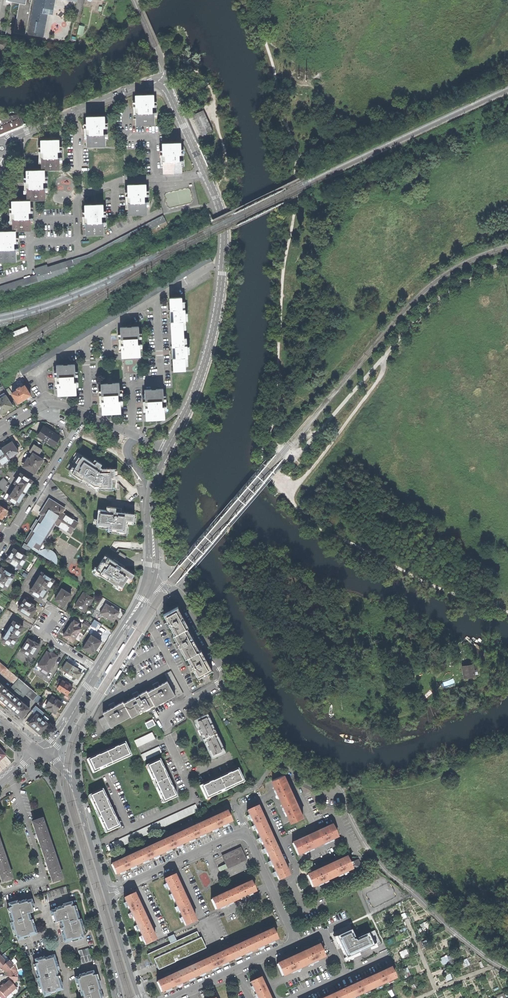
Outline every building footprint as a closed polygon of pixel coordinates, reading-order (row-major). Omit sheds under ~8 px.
[(26,5),(20,4),(18,15),(17,22),(15,33),(27,35),(28,34),(34,0),(27,0),(26,5)] [(28,34),(44,37),(48,14),(53,15),(56,0),(34,0),(28,34)] [(137,125),(143,125),(143,124),(148,124),(148,125),(155,125),(154,113),(152,113),(152,106),(154,106),(154,95),(147,95),(147,96),(143,96),(143,95),(136,95),(136,107),(138,107),(138,110),(138,113),(136,113),(137,125)] [(202,135),(212,130),(203,110),(193,115),(197,125),(202,135)] [(24,125),(20,114),(9,116),(0,120),(0,136),(9,132),(24,125)] [(99,147),(106,146),(105,135),(104,135),(103,129),(105,129),(105,116),(98,117),(98,118),(94,118),(93,117),(86,117),(87,129),(89,129),(89,132),(89,135),(87,135),(87,147),(94,147),(94,146),(99,146),(99,147)] [(41,157),(42,170),(45,170),(49,170),(48,169),(53,169),(53,170),(60,170),(60,157),(58,157),(58,152),(60,151),(59,139),(52,139),(52,141),(48,141),(48,139),(41,140),(41,151),(44,151),(44,154),(44,157),(41,157)] [(170,143),(163,143),(163,155),(165,155),(165,158),(166,161),(163,161),(163,173),(170,173),(170,172),(175,171),(175,173),(182,173),(182,161),(179,161),(179,155),(181,155),(181,142),(174,142),(174,144),(170,144),(170,143)] [(27,188),(27,200),(30,200),(35,200),(35,199),(39,199),(39,200),(45,200),(45,188),(43,188),(43,182),(45,182),(45,170),(42,170),(38,170),(38,171),(34,171),(34,170),(27,170),(27,182),(30,182),(30,185),(30,188),(27,188)] [(141,214),(147,214),(147,202),(145,202),(145,196),(147,196),(146,184),(140,184),(140,186),(135,186),(135,185),(128,185),(128,197),(131,197),(131,200),(131,203),(129,203),(129,215),(136,214),(136,213),(140,213),(141,214)] [(13,219),(13,231),(16,231),(20,231),(20,229),(24,229),(24,231),(31,231),(31,218),(29,218),(29,213),(31,212),(30,200),(27,200),(24,201),(24,202),(19,202),(19,201),(12,201),(13,213),(15,213),(15,216),(15,219),(13,219)] [(98,235),(104,234),(104,222),(102,222),(102,216),(104,216),(103,205),(96,205),(96,206),(92,206),(92,205),(85,205),(85,217),(87,217),(88,220),(88,223),(85,223),(86,235),(93,235),(93,234),(98,233),(98,235)] [(166,222),(163,216),(89,254),(48,267),(47,265),(35,269),(37,275),(1,286),(0,286),(0,294),(69,272),(68,268),(91,261),(166,222)] [(17,261),(17,249),(15,249),(15,243),(17,243),(16,231),(13,231),(9,231),(9,232),(5,232),(5,231),(0,231),(0,243),(1,243),(1,246),(1,249),(0,249),(0,261),(6,261),(6,260),(10,260),(10,261),(17,261)] [(171,322),(172,334),(184,333),(183,321),(186,321),(186,309),(183,309),(182,297),(170,298),(171,310),(174,310),(174,315),(174,321),(171,322)] [(134,356),(140,356),(140,344),(138,345),(137,338),(139,338),(139,326),(131,327),(132,328),(127,328),(127,327),(120,328),(121,339),(123,338),(124,341),(124,345),(121,345),(122,357),(129,357),(129,355),(134,355),(134,356)] [(174,370),(186,370),(185,357),(188,357),(187,346),(185,346),(184,333),(172,334),(173,347),(176,346),(176,352),(176,358),(173,358),(174,370)] [(70,394),(77,394),(77,382),(74,382),(74,376),(76,376),(76,364),(69,365),(69,366),(65,366),(64,365),(57,365),(58,377),(60,377),(60,380),(60,383),(58,383),(58,395),(66,395),(66,393),(70,393),(70,394)] [(114,413),(121,413),(121,401),(118,401),(118,394),(120,394),(120,382),(113,383),(113,384),(108,384),(108,383),(101,383),(102,395),(105,395),(105,399),(105,401),(102,402),(103,414),(110,413),(109,411),(114,411),(114,413)] [(24,399),(31,395),(25,385),(21,388),(20,387),(17,389),(18,390),(12,393),(19,403),(24,399)] [(157,419),(164,419),(164,407),(162,407),(161,400),(164,400),(163,389),(156,389),(156,390),(152,390),(152,389),(145,389),(145,401),(148,401),(148,405),(148,407),(146,408),(146,420),(153,419),(153,418),(157,418),(157,419)] [(13,406),(6,395),(0,400),(0,411),(2,413),(7,410),(13,406)] [(44,426),(38,435),(46,440),(52,431),(48,428),(44,426)] [(56,433),(52,431),(46,440),(54,445),(60,435),(56,433)] [(7,445),(2,448),(8,458),(18,452),(11,442),(7,445)] [(39,454),(42,449),(33,444),(29,452),(33,454),(29,459),(28,458),(23,466),(34,473),(37,468),(39,465),(40,463),(42,459),(35,455),(37,452),(39,454)] [(9,460),(8,458),(2,448),(0,449),(0,465),(9,460)] [(71,463),(67,468),(68,469),(79,477),(81,475),(92,483),(92,486),(106,486),(106,488),(116,488),(115,465),(101,465),(99,463),(101,461),(94,456),(92,458),(81,451),(79,454),(78,453),(74,458),(76,460),(73,464),(71,463)] [(30,486),(33,481),(20,473),(14,483),(16,484),(14,487),(24,493),(29,486),(30,486)] [(21,498),(24,493),(14,487),(7,498),(18,505),(21,500),(20,499),(21,498)] [(28,543),(27,545),(50,560),(51,560),(56,564),(58,564),(59,560),(59,557),(58,554),(57,552),(55,550),(52,549),(48,548),(45,549),(43,549),(41,551),(39,550),(55,524),(71,534),(78,523),(62,513),(65,509),(49,499),(42,510),(45,511),(38,521),(36,520),(33,524),(30,529),(32,531),(25,542),(28,543)] [(1,519),(9,507),(1,502),(0,503),(0,519),(1,519)] [(105,505),(96,504),(95,514),(93,514),(92,524),(95,524),(94,527),(104,528),(104,530),(126,533),(128,523),(135,524),(136,513),(133,512),(133,510),(115,508),(115,503),(105,502),(105,505)] [(7,560),(20,568),(27,557),(17,551),(17,550),(14,548),(11,552),(10,554),(7,560)] [(94,562),(90,568),(94,570),(92,574),(99,578),(101,574),(114,581),(111,586),(118,591),(125,579),(128,581),(134,571),(104,553),(97,564),(94,562)] [(6,589),(9,584),(9,585),(12,580),(11,580),(14,576),(1,568),(0,570),(0,585),(6,589)] [(55,580),(42,572),(30,591),(41,599),(43,597),(48,588),(49,589),(55,580)] [(71,595),(62,589),(55,600),(60,603),(64,606),(71,595)] [(93,599),(84,593),(75,606),(78,608),(85,612),(93,599)] [(33,605),(24,600),(18,609),(31,617),(33,614),(36,609),(33,607),(33,605)] [(119,613),(106,604),(100,613),(114,622),(116,618),(119,613)] [(171,626),(175,634),(187,627),(188,626),(178,607),(164,615),(169,623),(168,623),(167,623),(165,623),(167,626),(168,629),(170,627),(171,626)] [(23,627),(13,621),(1,640),(12,647),(18,638),(17,637),(22,629),(23,627)] [(82,629),(72,623),(68,629),(63,636),(73,643),(82,629)] [(186,657),(188,656),(200,650),(187,627),(175,634),(173,635),(179,645),(178,645),(177,644),(175,645),(177,648),(178,651),(180,649),(180,648),(186,657)] [(101,641),(91,635),(89,640),(88,640),(86,643),(86,644),(83,649),(92,654),(95,650),(95,651),(97,647),(101,641)] [(32,657),(40,645),(35,642),(34,642),(32,641),(29,639),(21,651),(32,657)] [(195,668),(199,677),(212,670),(201,649),(200,650),(188,656),(192,665),(191,664),(189,665),(191,668),(192,671),(194,669),(195,668)] [(47,675),(58,657),(55,655),(53,654),(52,655),(47,652),(38,666),(43,669),(42,672),(47,675)] [(4,675),(8,670),(0,662),(0,671),(4,675)] [(73,666),(67,662),(62,670),(73,677),(74,676),(78,679),(81,674),(74,669),(75,668),(73,666)] [(472,664),(462,666),(464,677),(474,676),(472,664)] [(10,706),(27,686),(8,670),(4,675),(15,684),(10,691),(2,685),(0,687),(0,698),(1,699),(10,706)] [(167,677),(171,683),(178,697),(180,700),(186,697),(173,674),(167,677)] [(62,681),(59,680),(57,683),(60,685),(57,689),(68,695),(70,691),(72,687),(62,681)] [(158,690),(150,694),(156,706),(157,708),(178,697),(171,683),(162,688),(161,687),(162,687),(161,684),(158,686),(155,688),(157,689),(158,689),(158,690)] [(16,712),(23,717),(30,709),(20,700),(25,694),(33,700),(34,700),(38,703),(41,698),(27,686),(10,706),(16,712)] [(135,699),(126,705),(132,716),(133,718),(156,706),(150,694),(149,692),(139,697),(139,696),(138,694),(135,695),(133,697),(134,699),(135,698),(135,699)] [(63,703),(52,696),(49,701),(47,700),(44,703),(46,705),(46,706),(48,707),(47,709),(55,714),(59,709),(63,703)] [(107,732),(113,729),(112,728),(132,716),(126,705),(125,703),(117,707),(116,706),(117,706),(116,704),(113,705),(110,707),(112,709),(113,708),(113,709),(104,714),(106,718),(101,721),(107,732)] [(35,731),(41,736),(46,730),(48,728),(46,727),(48,724),(41,717),(44,713),(36,706),(32,712),(36,716),(32,720),(30,719),(27,723),(35,731)] [(212,758),(226,752),(208,713),(194,720),(198,728),(207,748),(212,758)] [(149,729),(156,725),(153,721),(147,724),(149,729)] [(97,756),(87,760),(93,773),(131,756),(125,743),(115,747),(97,756)] [(159,760),(146,766),(163,803),(177,797),(172,787),(164,769),(159,760)] [(206,799),(243,782),(238,770),(229,775),(210,783),(201,787),(206,799)] [(271,781),(281,801),(293,795),(289,787),(288,785),(288,784),(287,784),(283,775),(271,781)] [(106,833),(119,827),(115,817),(106,798),(102,790),(89,796),(106,833)] [(291,822),(303,817),(298,808),(299,807),(299,806),(298,805),(297,805),(293,795),(281,801),(291,822)] [(257,807),(247,811),(258,834),(267,830),(262,818),(257,807)] [(213,818),(203,823),(208,833),(231,822),(227,812),(213,818)] [(37,839),(38,838),(40,843),(39,843),(42,853),(52,850),(42,820),(32,823),(34,829),(35,829),(37,835),(36,835),(36,837),(37,839)] [(191,828),(180,833),(185,843),(208,833),(203,823),(191,828)] [(321,831),(312,835),(317,846),(337,837),(332,825),(324,830),(323,829),(322,829),(320,830),(321,831)] [(272,841),(267,830),(258,834),(268,858),(278,853),(272,841)] [(169,838),(157,844),(162,854),(185,843),(180,833),(169,838)] [(301,840),(292,844),(298,855),(317,846),(312,835),(304,838),(304,837),(302,838),(300,839),(301,840)] [(146,849),(134,854),(138,864),(162,854),(157,844),(146,849)] [(227,868),(245,860),(240,849),(229,853),(222,856),(227,868)] [(62,880),(52,850),(42,853),(45,862),(46,862),(48,866),(46,867),(47,869),(48,871),(49,870),(50,875),(52,883),(62,880)] [(0,875),(0,877),(2,883),(12,879),(3,852),(0,853),(0,874),(0,875)] [(283,864),(278,853),(268,858),(279,881),(289,876),(283,864)] [(122,860),(111,865),(115,875),(138,864),(134,854),(122,860)] [(335,863),(327,867),(332,878),(352,869),(347,858),(338,862),(338,861),(336,862),(335,862),(335,863)] [(316,872),(307,876),(312,887),(332,878),(327,867),(319,870),(317,871),(316,871),(316,872)] [(179,888),(174,875),(164,880),(174,903),(184,898),(179,888)] [(250,882),(230,891),(235,900),(242,897),(243,897),(245,896),(246,896),(246,895),(254,891),(250,882)] [(50,898),(68,892),(66,886),(46,892),(48,898),(50,898)] [(230,891),(211,900),(215,910),(223,906),(224,906),(225,906),(227,905),(227,904),(235,900),(230,891)] [(123,898),(134,921),(144,917),(139,906),(133,894),(123,898)] [(189,910),(184,898),(174,903),(185,926),(195,922),(189,910)] [(22,938),(35,934),(33,925),(31,925),(30,921),(29,921),(27,916),(27,915),(31,913),(29,906),(30,906),(29,901),(24,903),(24,901),(15,904),(15,903),(7,905),(10,915),(9,915),(13,931),(12,932),(13,938),(16,937),(17,941),(22,939),(22,938)] [(70,904),(63,906),(63,907),(55,909),(55,911),(50,912),(51,917),(53,916),(55,923),(59,922),(60,925),(61,929),(62,933),(61,933),(64,943),(77,939),(77,940),(82,938),(81,935),(82,934),(80,928),(82,928),(80,920),(78,920),(76,913),(75,913),(73,907),(72,908),(70,904)] [(134,921),(145,945),(155,940),(149,928),(144,917),(134,921)] [(334,934),(345,962),(359,956),(358,953),(380,944),(374,929),(353,938),(349,928),(341,931),(334,934)] [(253,949),(276,939),(272,929),(260,935),(249,940),(253,949)] [(171,944),(148,954),(153,965),(156,964),(159,969),(206,948),(202,938),(200,938),(197,931),(176,941),(171,944)] [(173,935),(168,937),(171,944),(176,941),(173,935)] [(253,949),(249,940),(237,945),(226,950),(230,960),(253,949)] [(283,977),(325,957),(319,944),(303,951),(284,960),(277,963),(283,977)] [(88,948),(78,951),(80,957),(89,955),(88,948)] [(230,960),(226,950),(215,956),(203,961),(207,971),(230,960)] [(455,963),(451,954),(441,959),(444,965),(450,962),(452,965),(455,963)] [(90,955),(80,958),(82,964),(91,961),(90,955)] [(57,967),(53,956),(44,959),(43,958),(35,960),(36,964),(34,964),(37,971),(35,971),(37,979),(36,979),(38,987),(40,987),(42,993),(43,993),(44,997),(50,995),(49,994),(62,990),(59,980),(57,980),(55,974),(57,974),(56,971),(55,967),(57,967)] [(6,962),(0,968),(0,969),(2,971),(4,970),(5,972),(6,973),(6,977),(9,977),(14,977),(14,973),(10,969),(14,966),(9,960),(6,962)] [(180,972),(184,981),(207,971),(203,961),(191,966),(180,972)] [(395,977),(391,968),(379,973),(367,979),(372,988),(395,977)] [(78,976),(79,977),(74,978),(76,984),(77,983),(81,995),(82,997),(100,997),(99,997),(101,997),(99,990),(100,989),(97,981),(96,981),(94,975),(93,975),(92,972),(78,976)] [(161,992),(184,981),(180,972),(168,977),(157,983),(161,992)] [(17,977),(14,977),(9,977),(9,981),(6,983),(4,986),(11,993),(16,989),(13,985),(17,981),(17,977)] [(268,997),(264,988),(260,977),(250,982),(254,990),(253,990),(255,994),(255,993),(257,997),(267,997),(268,997)] [(372,988),(367,979),(356,984),(344,989),(348,997),(350,997),(372,988)] [(11,993),(4,986),(3,984),(0,987),(2,989),(0,990),(0,997),(3,995),(5,997),(11,993)] [(325,997),(348,997),(344,989),(332,995),(325,997)]
